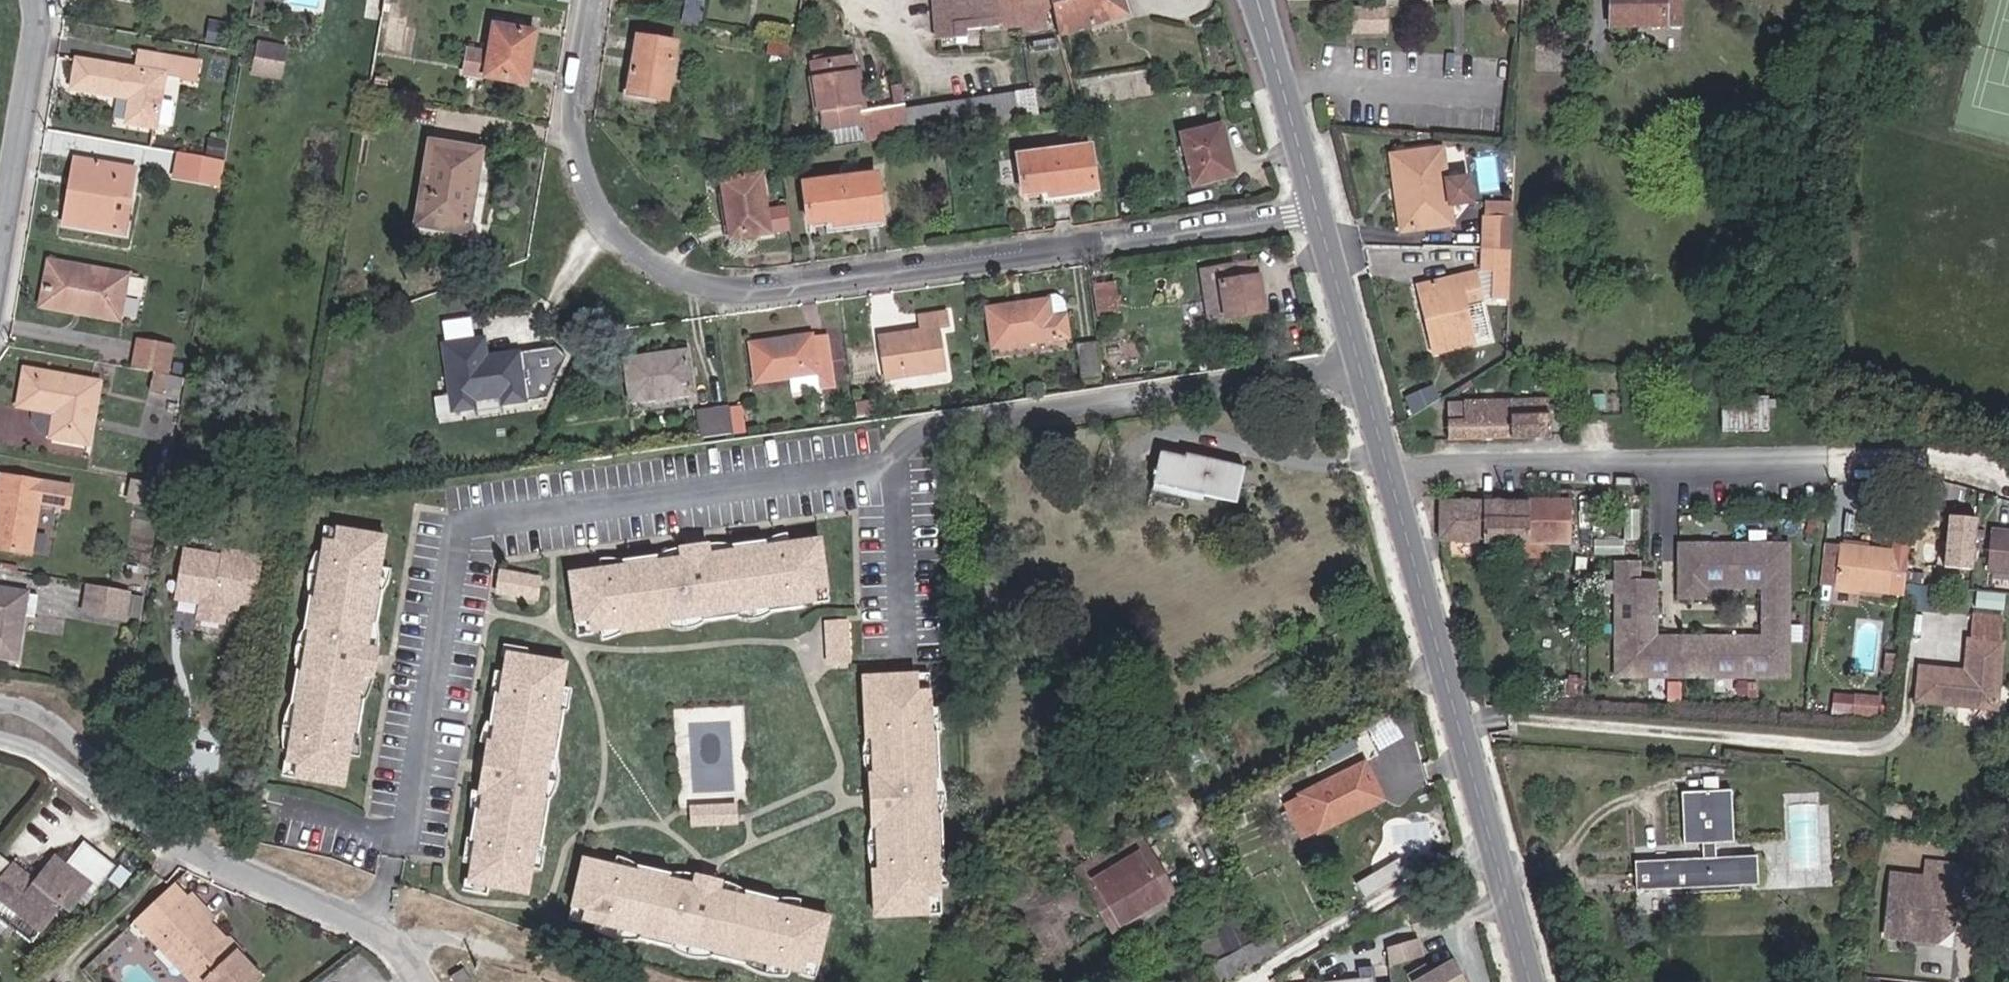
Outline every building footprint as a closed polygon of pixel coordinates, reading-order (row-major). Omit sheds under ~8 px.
[(705,0),(686,0),(682,23),(700,26),(705,0)] [(936,40),(965,38),(965,28),(1022,24),(1022,28),(1047,26),(1047,24),(1045,7),(1049,7),(1048,0),(932,0),(936,40)] [(1123,0),(1048,0),(1049,7),(1052,6),(1056,22),(1059,36),(1127,14),(1123,0)] [(1681,0),(1610,0),(1610,27),(1681,26),(1681,0)] [(1056,22),(1052,6),(1049,7),(1045,7),(1047,24),(1056,22)] [(1386,32),(1386,9),(1354,9),(1355,33),(1386,32)] [(228,27),(209,23),(205,45),(225,49),(228,27)] [(526,84),(535,32),(494,25),(489,53),(469,50),(465,74),(526,84)] [(667,100),(676,43),(638,36),(629,94),(667,100)] [(791,59),(793,44),(769,39),(766,55),(791,59)] [(278,79),(285,47),(258,42),(252,73),(278,79)] [(155,127),(164,75),(196,80),(199,63),(139,54),(137,70),(78,60),(73,87),(132,98),(128,123),(155,127)] [(861,112),(852,55),(812,62),(823,130),(863,123),(866,140),(909,134),(904,109),(904,104),(903,95),(895,97),(896,105),(861,112)] [(1039,113),(1035,89),(904,109),(909,134),(1039,113)] [(1249,100),(1248,94),(1237,97),(1242,114),(1251,112),(1249,101),(1249,100)] [(866,140),(863,123),(823,130),(826,147),(866,140)] [(1235,175),(1222,124),(1181,135),(1193,185),(1235,175)] [(223,158),(226,142),(209,140),(207,155),(223,158)] [(470,221),(482,150),(430,142),(417,225),(436,228),(438,216),(470,221)] [(1097,190),(1091,146),(1018,155),(1023,195),(1049,192),(1049,197),(1097,190)] [(1452,224),(1442,149),(1404,154),(1409,191),(1396,193),(1402,231),(1452,224)] [(219,184),(224,161),(180,153),(176,176),(219,184)] [(1409,191),(1404,154),(1392,156),(1396,193),(1409,191)] [(129,203),(135,169),(83,160),(78,189),(71,187),(65,223),(109,231),(115,200),(129,203)] [(883,219),(877,174),(804,184),(810,223),(835,220),(836,225),(883,219)] [(770,233),(761,175),(722,181),(731,239),(770,233)] [(1513,206),(1490,205),(1490,217),(1512,218),(1513,207),(1513,206)] [(1490,217),(1485,217),(1483,249),(1511,250),(1512,218),(1490,217)] [(1509,300),(1511,250),(1483,249),(1482,272),(1492,272),(1491,299),(1509,300)] [(143,298),(146,280),(127,276),(127,275),(54,262),(47,302),(84,309),(83,313),(119,320),(124,295),(143,298)] [(1263,310),(1256,263),(1204,271),(1211,318),(1263,310)] [(1473,344),(1465,307),(1481,303),(1475,274),(1428,284),(1435,315),(1426,318),(1434,352),(1473,344)] [(1119,312),(1114,283),(1095,286),(1100,315),(1119,312)] [(1068,337),(1064,313),(1063,303),(1060,299),(1055,296),(1048,298),(1048,300),(987,308),(992,348),(1068,337)] [(946,370),(941,329),(950,328),(948,313),(917,317),(920,332),(902,334),(903,342),(879,345),(884,378),(946,370)] [(832,386),(825,336),(811,338),(811,336),(751,344),(756,382),(790,377),(818,373),(820,388),(832,386)] [(484,337),(443,343),(450,396),(436,398),(438,412),(453,410),(453,407),(474,404),(472,387),(499,383),(502,400),(525,397),(519,353),(506,355),(507,363),(488,366),(484,337)] [(167,374),(172,347),(139,342),(135,369),(167,374)] [(1102,379),(1098,343),(1077,345),(1081,382),(1102,379)] [(692,392),(686,352),(627,361),(632,401),(692,392)] [(184,374),(187,358),(174,356),(172,372),(184,374)] [(89,444),(99,382),(25,369),(18,406),(35,409),(35,420),(40,429),(44,434),(47,435),(51,437),(89,444)] [(177,397),(182,379),(155,373),(151,391),(177,397)] [(1414,416),(1439,400),(1433,388),(1407,398),(1414,416)] [(1768,430),(1768,408),(1776,407),(1775,401),(1768,400),(1768,398),(1721,397),(1722,431),(1768,430)] [(1550,436),(1549,400),(1463,402),(1463,409),(1449,409),(1449,421),(1447,421),(1448,438),(1550,436)] [(876,413),(875,402),(855,404),(857,416),(876,413)] [(744,431),(741,406),(729,408),(732,434),(744,431)] [(732,434),(729,408),(698,411),(701,438),(732,434)] [(1237,503),(1245,469),(1187,456),(1186,459),(1162,454),(1155,485),(1186,492),(1237,503)] [(72,487),(1,476),(0,485),(0,549),(30,554),(39,503),(68,507),(72,487)] [(1182,508),(1186,492),(1155,485),(1151,501),(1182,508)] [(1503,543),(1503,502),(1440,502),(1440,541),(1455,541),(1455,543),(1503,543)] [(1569,543),(1569,502),(1503,502),(1503,543),(1569,543)] [(337,526),(325,523),(323,538),(334,540),(337,526)] [(334,540),(323,538),(314,592),(309,590),(304,621),(310,622),(303,665),(297,664),(292,695),(298,696),(288,758),(299,759),(297,774),(341,781),(350,725),(356,727),(361,696),(355,695),(359,667),(363,644),(368,617),(373,618),(378,588),(372,587),(381,532),(337,526),(334,540)] [(1991,530),(1990,545),(2004,546),(2006,531),(1991,530)] [(2008,573),(2008,531),(2006,531),(2004,546),(1990,545),(1987,571),(2008,573)] [(829,586),(823,537),(767,544),(766,538),(738,542),(739,548),(715,551),(681,555),(657,558),(656,552),(629,556),(629,561),(573,569),(580,618),(594,616),(595,627),(616,624),(617,630),(679,622),(678,616),(746,608),(747,614),(775,610),(775,604),(816,599),(815,588),(829,586)] [(1904,595),(1910,544),(1893,541),(1892,551),(1839,545),(1834,586),(1904,595)] [(714,542),(680,546),(681,555),(715,551),(714,542)] [(1568,557),(1569,543),(1503,543),(1507,557),(1568,557)] [(1834,586),(1839,545),(1825,543),(1820,585),(1834,586)] [(1679,544),(1679,598),(1705,598),(1705,587),(1723,587),(1723,581),(1734,581),(1734,544),(1679,544)] [(1788,598),(1789,544),(1734,544),(1734,581),(1745,581),(1745,587),(1763,588),(1763,598),(1788,598)] [(253,606),(262,556),(223,550),(222,557),(185,550),(179,584),(204,588),(201,603),(198,619),(224,623),(226,608),(237,610),(238,604),(253,606)] [(1639,561),(1616,561),(1616,636),(1656,637),(1656,590),(1648,590),(1648,581),(1639,581),(1639,561)] [(527,575),(488,569),(486,579),(525,585),(526,585),(527,575)] [(486,579),(484,587),(524,593),(525,585),(486,579)] [(1656,590),(1656,581),(1648,581),(1648,590),(1656,590)] [(126,591),(90,584),(86,608),(122,614),(125,596),(126,591)] [(829,586),(815,588),(816,599),(831,597),(829,586)] [(25,594),(0,590),(0,657),(16,659),(25,594)] [(142,598),(125,596),(122,614),(139,617),(142,598)] [(1747,677),(1788,677),(1788,598),(1763,598),(1762,612),(1768,612),(1768,622),(1762,622),(1762,637),(1747,637),(1747,645),(1747,677)] [(594,616),(580,618),(581,629),(595,627),(594,616)] [(1971,617),(1968,640),(2002,644),(2003,620),(1971,617)] [(851,620),(839,621),(842,661),(854,660),(851,620)] [(839,621),(830,622),(833,662),(842,661),(839,621)] [(1656,637),(1616,636),(1616,677),(1681,677),(1681,645),(1671,645),(1671,637),(1656,637)] [(1681,645),(1682,637),(1671,637),(1671,645),(1681,645)] [(1681,677),(1747,677),(1747,645),(1736,645),(1736,637),(1682,637),(1681,645),(1681,677)] [(1747,645),(1747,637),(1736,637),(1736,645),(1747,645)] [(1995,709),(2002,644),(1968,640),(1965,672),(1920,667),(1917,701),(1995,709)] [(374,646),(363,644),(359,667),(370,670),(374,646)] [(555,659),(496,650),(490,694),(483,692),(479,717),(485,717),(482,739),(476,738),(469,784),(475,785),(471,807),(465,805),(462,829),(467,831),(460,878),(518,887),(526,839),(532,840),(539,798),(533,797),(540,751),(546,752),(553,710),(547,708),(550,686),(555,659)] [(920,674),(921,692),(934,691),(933,673),(920,674)] [(940,815),(938,777),(944,776),(942,732),(936,732),(934,691),(921,692),(920,674),(866,676),(870,736),(875,736),(878,773),(874,773),(876,826),(881,825),(883,869),(877,870),(879,916),(933,913),(932,895),(945,894),(943,859),(949,858),(947,814),(940,815)] [(1872,701),(1833,698),(1831,718),(1870,721),(1872,701)] [(299,759),(288,758),(286,772),(297,774),(299,759)] [(1318,833),(1383,800),(1364,763),(1299,795),(1300,798),(1287,805),(1303,837),(1316,830),(1318,833)] [(1733,842),(1731,791),(1682,793),(1684,845),(1687,845),(1715,843),(1733,842)] [(742,801),(734,802),(735,819),(743,818),(742,801)] [(734,802),(698,803),(698,820),(735,819),(734,802)] [(1122,926),(1167,899),(1140,854),(1148,849),(1138,832),(1075,870),(1093,900),(1102,894),(1122,926)] [(1716,858),(1715,843),(1687,845),(1688,859),(1716,858)] [(86,889),(92,894),(113,867),(85,844),(68,866),(56,858),(37,882),(13,865),(0,882),(0,905),(3,901),(41,931),(61,905),(69,911),(86,889)] [(13,865),(0,855),(0,882),(13,865)] [(1758,885),(1757,856),(1716,858),(1688,859),(1634,861),(1636,891),(1758,885)] [(824,958),(833,917),(777,905),(779,899),(750,892),(749,898),(722,892),(699,887),(672,881),(673,875),(643,868),(642,874),(587,862),(578,903),(592,906),(589,917),(632,927),(630,932),(660,939),(662,933),(735,950),(733,956),(763,962),(765,956),(807,966),(810,955),(824,958)] [(1952,929),(1959,866),(1928,863),(1926,879),(1892,875),(1887,924),(1925,928),(1937,942),(1952,929)] [(1270,933),(1257,940),(1226,872),(1194,887),(1216,936),(1198,944),(1220,981),(1224,981),(1280,949),(1270,933)] [(701,877),(699,887),(722,892),(724,883),(701,877)] [(945,894),(932,895),(933,913),(946,913),(945,894)] [(210,922),(214,918),(192,895),(153,931),(163,942),(169,936),(190,957),(188,963),(180,970),(192,981),(256,981),(261,977),(243,957),(240,955),(233,954),(229,950),(228,942),(225,938),(210,922)] [(592,906),(578,903),(575,914),(589,917),(592,906)] [(190,957),(169,936),(163,942),(174,953),(174,963),(180,970),(188,963),(190,957)] [(1421,956),(1419,938),(1387,947),(1389,966),(1421,956)] [(824,958),(810,955),(807,966),(821,969),(824,958)] [(1452,960),(1430,973),(1426,965),(1407,976),(1410,981),(1465,981),(1452,960)] [(450,977),(454,981),(472,981),(464,968),(450,977)]
